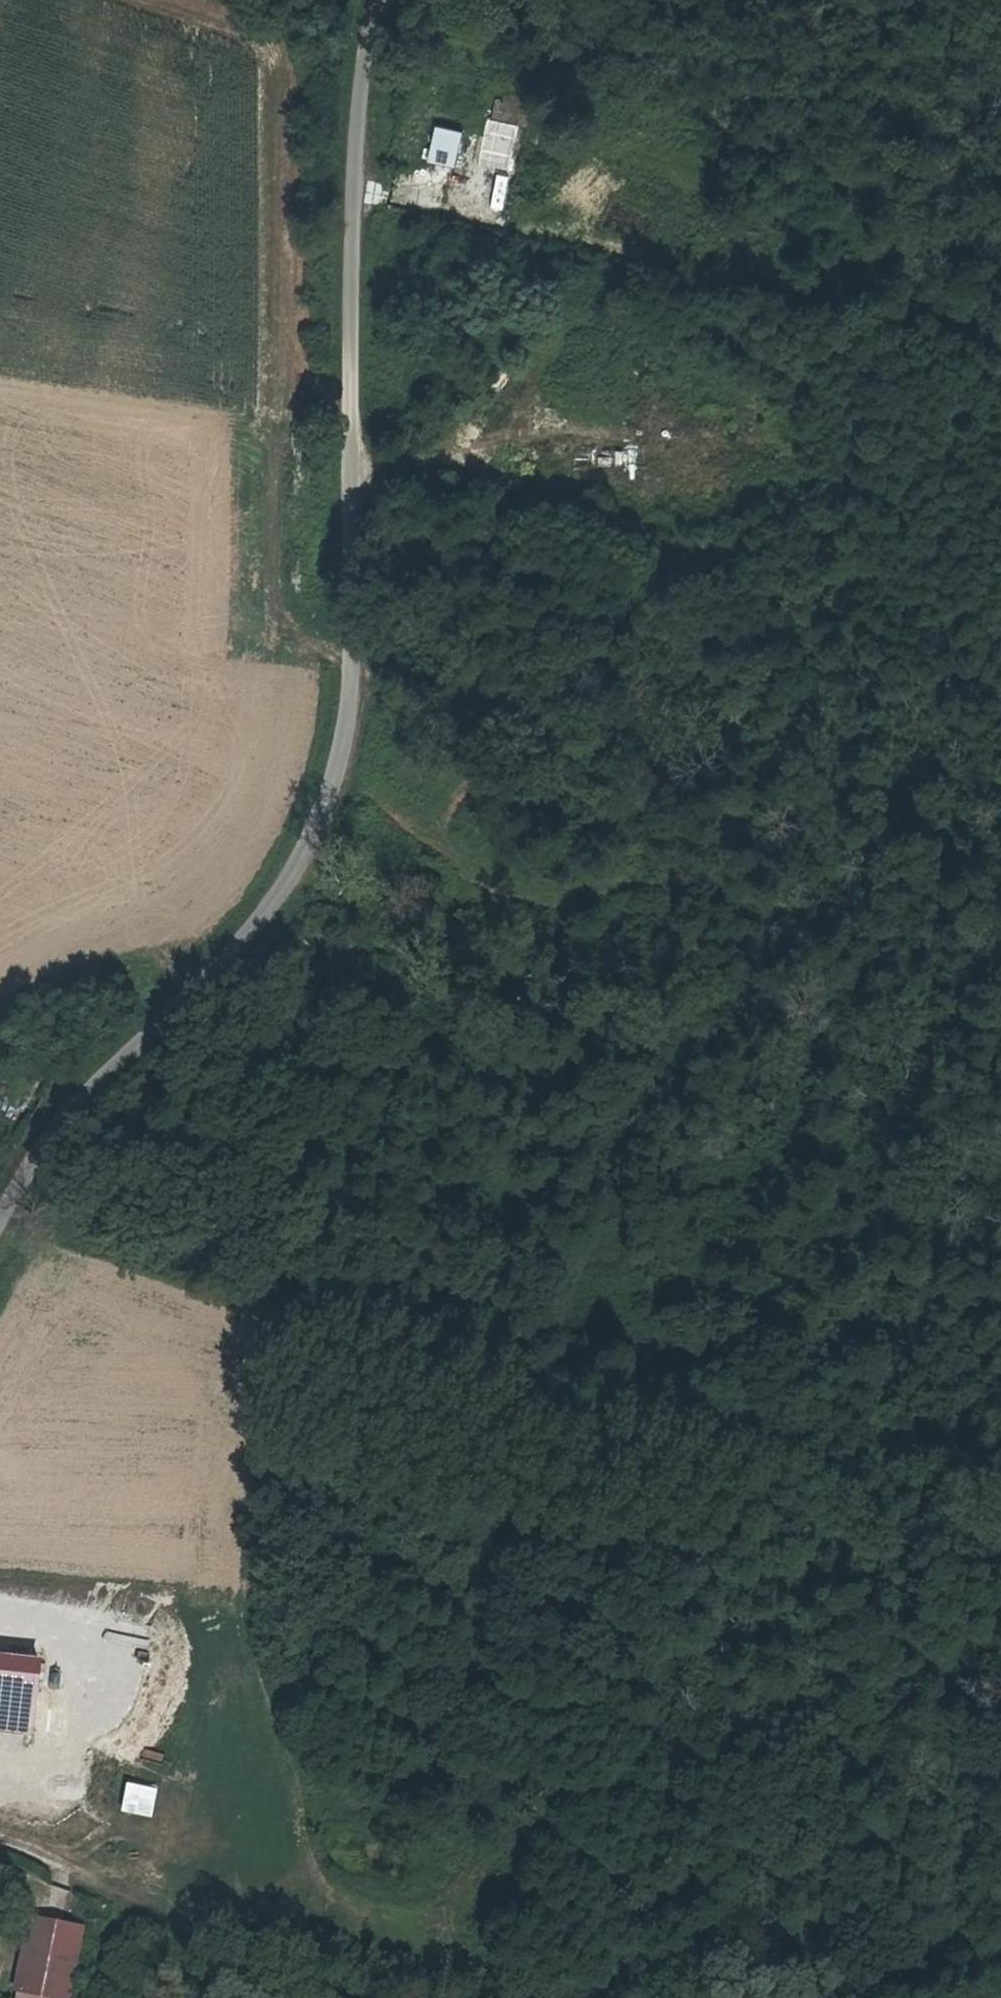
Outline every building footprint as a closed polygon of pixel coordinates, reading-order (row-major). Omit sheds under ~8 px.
[(506,84),(481,80),(476,109),(471,108),(468,123),(497,128),(501,112),(504,96),(506,84)] [(512,97),(504,96),(501,112),(509,113),(512,97)] [(446,121),(419,117),(412,153),(440,158),(446,121)] [(35,1651),(0,1648),(0,1727),(28,1730),(35,1651)] [(68,1939),(17,1930),(3,1997),(56,1997),(68,1939)]
